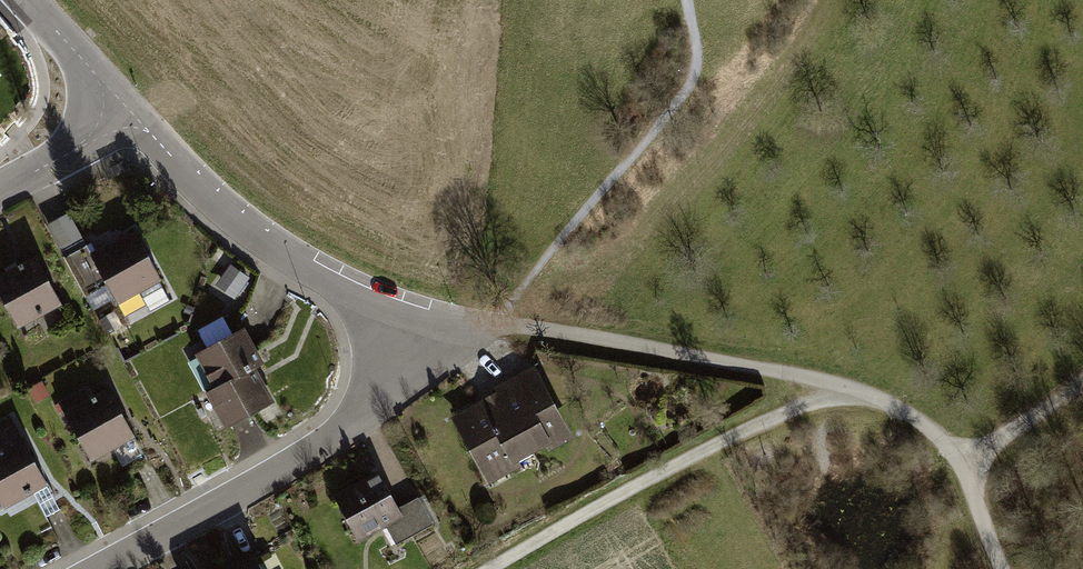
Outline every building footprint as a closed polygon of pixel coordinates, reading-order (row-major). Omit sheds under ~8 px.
[(85,250),(75,218),(54,225),(65,257),(85,250)] [(135,225),(93,246),(119,299),(161,278),(135,225)] [(0,265),(0,283),(19,322),(61,301),(35,248),(0,265)] [(249,278),(231,265),(218,284),(236,296),(249,278)] [(197,352),(216,386),(252,366),(261,361),(241,326),(234,330),(227,317),(202,331),(210,345),(197,352)] [(494,391),(450,414),(487,484),(573,439),(532,363),(491,385),(494,391)] [(273,403),(252,366),(216,386),(205,392),(226,430),(273,403)] [(89,385),(58,402),(92,462),(137,437),(110,389),(95,397),(89,385)] [(0,445),(0,493),(8,508),(33,495),(45,518),(62,508),(12,419),(0,426),(0,431),(6,442),(0,445)] [(380,470),(334,495),(359,539),(386,524),(396,542),(433,522),(418,495),(399,505),(380,470)]
